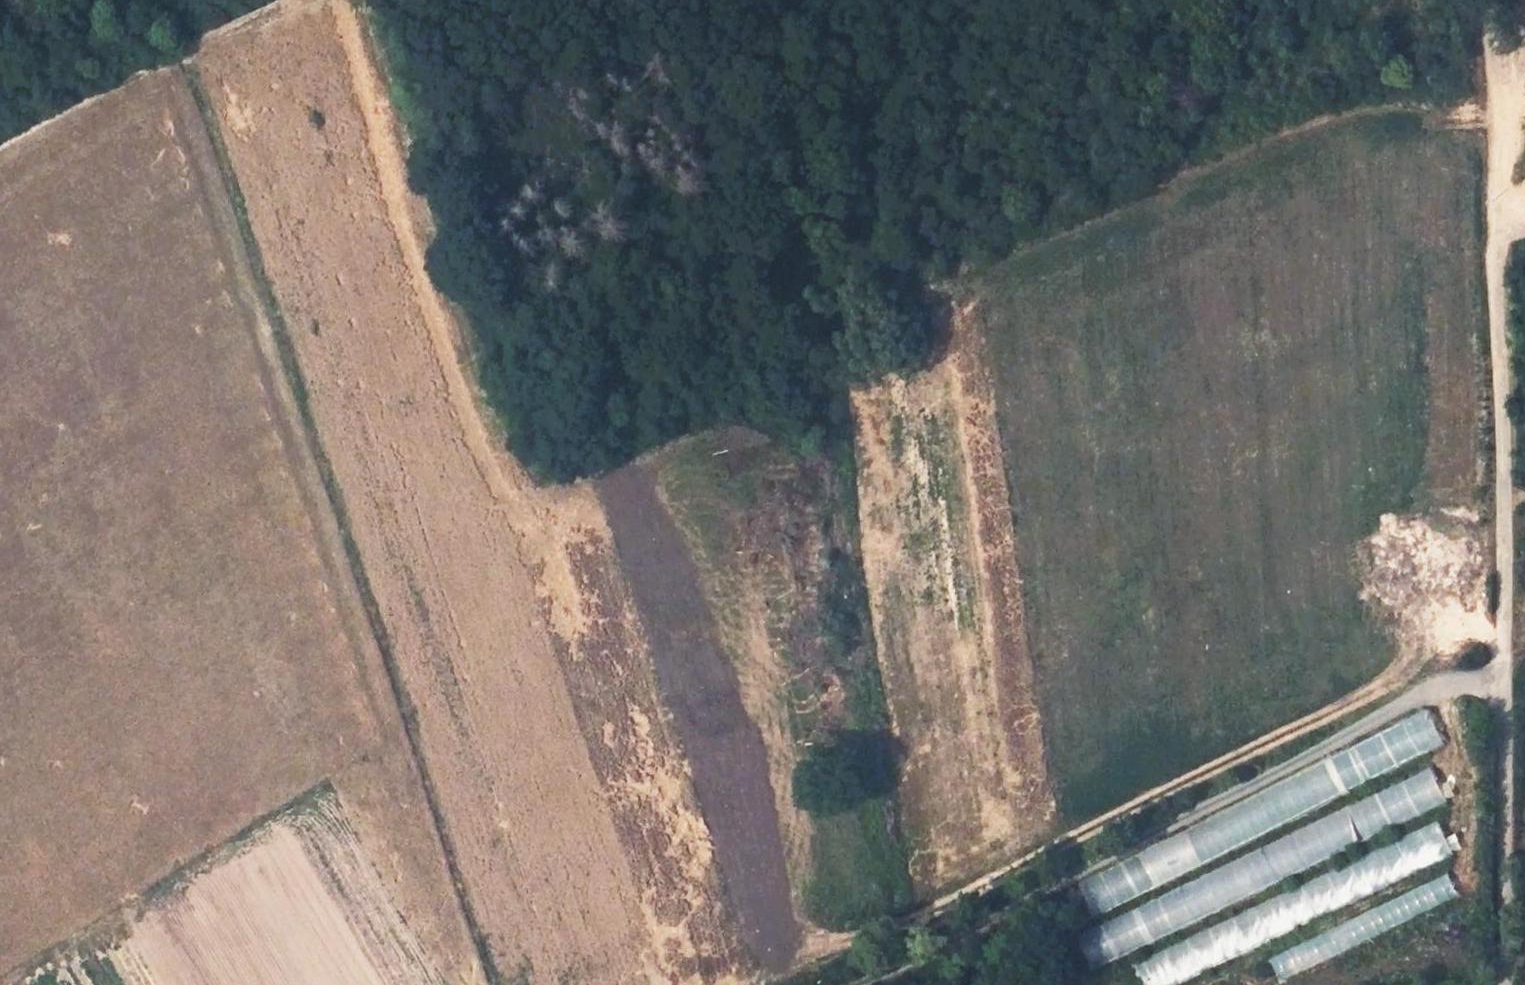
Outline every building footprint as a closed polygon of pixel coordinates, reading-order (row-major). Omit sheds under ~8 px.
[(1346,748),(1360,780),(1443,743),(1428,711),(1346,748)] [(1450,879),(1267,953),(1276,974),(1458,901),(1450,879)] [(1078,934),(1090,965),(1195,920),(1182,890),(1078,934)] [(1132,965),(1142,984),(1170,984),(1224,959),(1208,927),(1132,965)]
